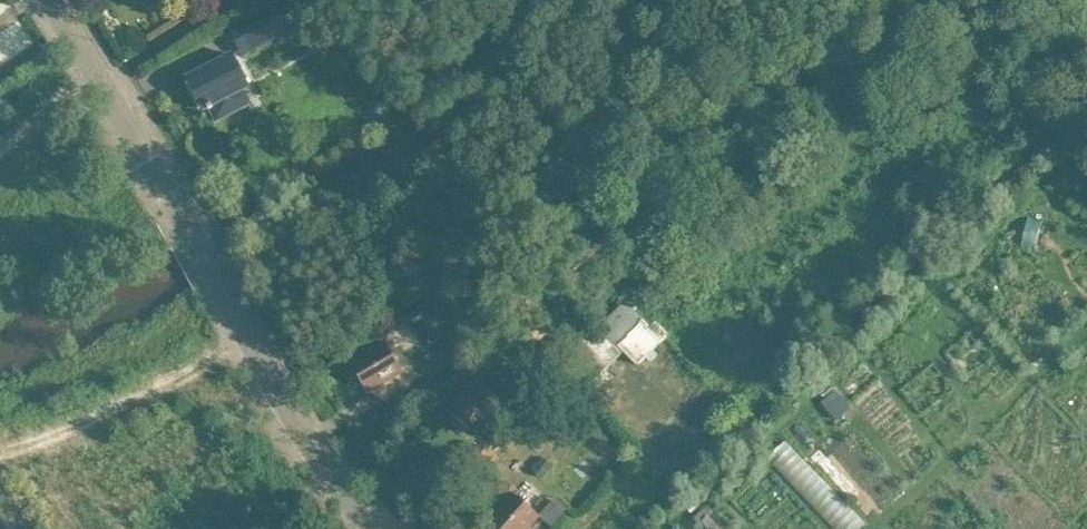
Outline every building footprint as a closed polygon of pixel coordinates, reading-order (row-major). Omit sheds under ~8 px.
[(278,3),(266,9),(230,28),(245,55),(292,31),(278,3)] [(187,77),(204,110),(208,108),(209,110),(211,109),(217,120),(235,111),(228,98),(249,87),(232,55),(187,77)] [(571,402),(647,328),(625,304),(617,312),(617,311),(569,358),(570,359),(549,380),(571,402)] [(429,328),(423,317),(410,325),(416,335),(429,328)] [(350,362),(368,392),(402,372),(385,342),(350,362)] [(485,367),(449,411),(475,434),(512,389),(485,367)] [(536,409),(530,415),(538,422),(544,416),(536,409)] [(835,528),(860,528),(865,524),(780,432),(761,450),(835,528)] [(487,445),(474,457),(484,467),(497,455),(487,445)] [(542,457),(531,470),(541,478),(551,465),(542,457)] [(486,524),(492,528),(527,528),(538,516),(498,481),(486,495),(500,507),(486,524)]
